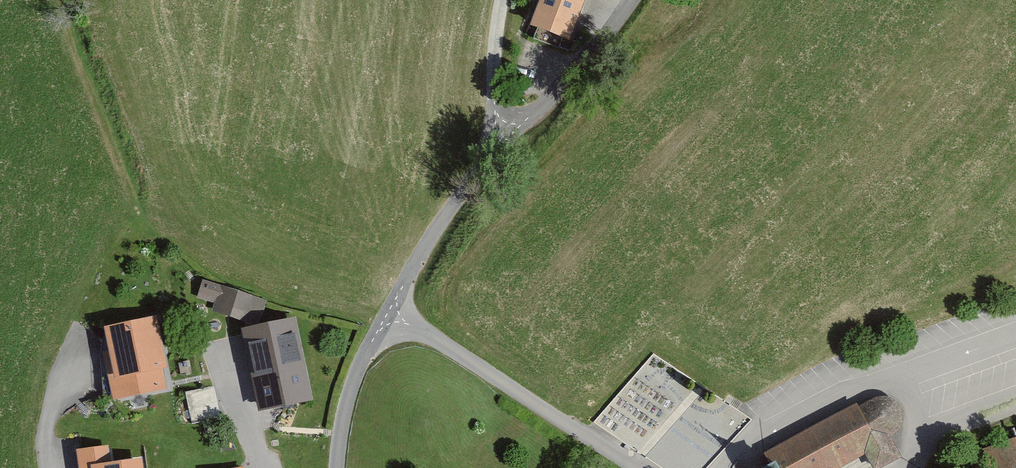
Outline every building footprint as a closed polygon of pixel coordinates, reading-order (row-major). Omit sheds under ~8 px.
[(541,29),(577,41),(591,0),(551,0),(541,29)] [(268,300),(203,281),(198,298),(215,303),(212,313),(260,327),(268,300)] [(108,374),(113,399),(166,389),(162,368),(166,367),(156,315),(105,325),(115,373),(108,374)] [(297,320),(247,330),(265,412),(313,400),(297,320)] [(213,385),(188,389),(192,412),(217,408),(213,385)] [(766,451),(771,461),(777,458),(782,467),(840,467),(866,454),(874,467),(884,467),(906,456),(895,437),(900,432),(905,424),(905,418),(903,410),(897,403),(891,398),(882,396),(860,407),(857,402),(766,451)] [(997,450),(1004,467),(1015,467),(1015,442),(997,450)] [(110,462),(108,446),(76,450),(79,467),(91,467),(90,464),(110,462)] [(90,464),(91,467),(144,467),(143,457),(110,462),(90,464)] [(777,458),(771,461),(757,467),(782,467),(777,458)]
